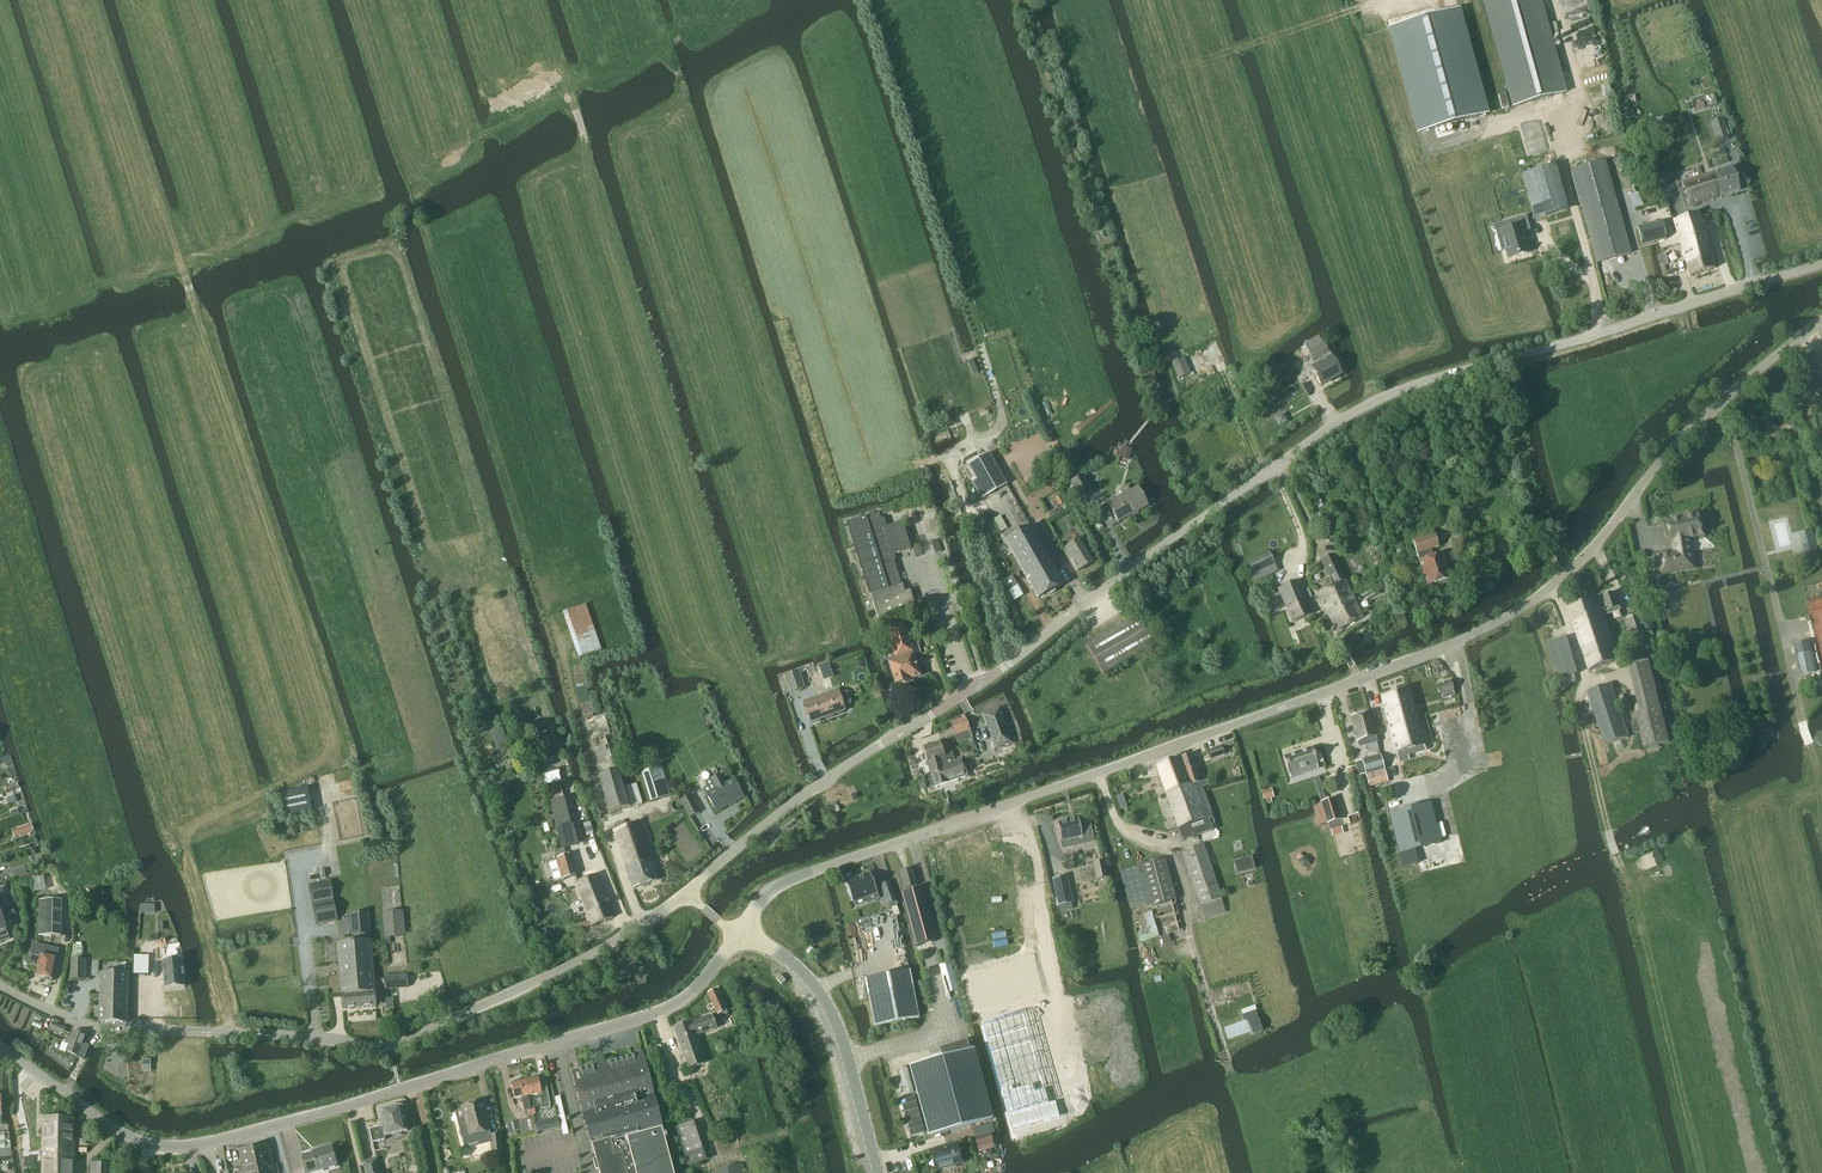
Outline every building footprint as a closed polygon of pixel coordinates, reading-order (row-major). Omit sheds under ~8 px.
[(1514,108),(1564,94),(1538,0),(1484,0),(1514,108)] [(1487,114),(1459,11),(1391,29),(1419,133),(1487,114)] [(1714,95),(1705,97),(1707,108),(1716,106),(1714,95)] [(1717,141),(1728,138),(1722,119),(1711,123),(1717,141)] [(1648,144),(1642,147),(1647,161),(1653,159),(1648,144)] [(1596,264),(1631,254),(1605,161),(1570,171),(1596,264)] [(1717,173),(1709,175),(1718,198),(1739,191),(1732,168),(1717,173)] [(1556,169),(1523,178),(1534,224),(1569,214),(1556,169)] [(1709,175),(1681,184),(1689,208),(1718,199),(1709,175)] [(1690,277),(1715,269),(1698,214),(1674,222),(1690,277)] [(1503,238),(1500,239),(1502,249),(1505,248),(1505,249),(1508,260),(1528,254),(1522,232),(1529,231),(1525,217),(1509,222),(1511,229),(1501,231),(1503,238)] [(1641,244),(1666,238),(1662,221),(1637,227),(1641,244)] [(1659,266),(1667,265),(1665,255),(1658,257),(1659,266)] [(1312,368),(1322,387),(1342,376),(1332,358),(1327,350),(1324,345),(1309,353),(1314,363),(1319,360),(1320,363),(1312,368)] [(1177,359),(1171,362),(1178,379),(1184,376),(1177,359)] [(1122,447),(1119,457),(1129,460),(1132,450),(1122,447)] [(1006,484),(988,453),(963,467),(981,498),(1006,484)] [(1078,497),(1086,493),(1078,478),(1070,483),(1078,497)] [(1119,522),(1148,506),(1137,487),(1130,491),(1127,486),(1120,491),(1122,496),(1108,504),(1119,522)] [(892,504),(880,508),(883,514),(893,511),(892,504)] [(894,555),(909,550),(901,523),(883,528),(879,513),(847,523),(870,594),(873,602),(878,619),(915,608),(910,590),(905,592),(902,584),(901,585),(901,583),(894,561),(892,562),(891,557),(894,556),(894,555)] [(1704,536),(1698,513),(1669,520),(1675,551),(1659,554),(1663,575),(1692,569),(1686,540),(1704,536)] [(1005,540),(1026,576),(1051,562),(1030,526),(1005,540)] [(1812,531),(1800,533),(1803,546),(1815,543),(1812,531)] [(1431,550),(1438,548),(1434,535),(1413,541),(1419,562),(1427,586),(1441,582),(1442,584),(1448,582),(1448,580),(1450,579),(1442,555),(1433,558),(1431,550)] [(1081,539),(1066,548),(1065,549),(1078,572),(1094,563),(1081,539)] [(937,540),(932,542),(935,554),(941,552),(937,540)] [(1268,553),(1247,564),(1252,575),(1274,564),(1268,553)] [(1335,586),(1317,594),(1318,594),(1330,616),(1346,608),(1342,600),(1352,595),(1345,581),(1336,561),(1332,554),(1321,560),(1325,567),(1335,586)] [(1026,577),(1038,599),(1046,594),(1049,595),(1051,594),(1055,591),(1055,589),(1063,584),(1051,562),(1026,577)] [(1009,590),(1017,586),(1012,576),(1004,581),(1009,590)] [(1293,623),(1314,614),(1299,581),(1279,590),(1293,623)] [(1389,583),(1382,586),(1387,599),(1394,596),(1389,583)] [(1613,593),(1604,596),(1605,601),(1609,611),(1610,610),(1618,608),(1613,593)] [(1346,608),(1330,616),(1338,630),(1364,617),(1352,594),(1352,595),(1342,600),(1346,608)] [(1598,598),(1569,608),(1578,635),(1607,625),(1604,617),(1603,613),(1607,611),(1606,607),(1601,609),(1599,603),(1598,598)] [(1270,612),(1281,608),(1277,599),(1266,603),(1270,612)] [(586,605),(562,613),(563,613),(578,659),(601,651),(586,605)] [(1103,675),(1156,645),(1139,616),(1087,646),(1103,675)] [(1629,620),(1634,636),(1645,633),(1640,617),(1629,620)] [(908,680),(920,677),(903,623),(886,629),(896,659),(888,662),(896,685),(909,681),(908,680)] [(1607,625),(1578,635),(1590,670),(1619,660),(1607,625)] [(1557,680),(1578,673),(1567,638),(1547,644),(1557,680)] [(1802,674),(1815,672),(1808,641),(1795,643),(1802,674)] [(1632,647),(1623,651),(1625,656),(1634,652),(1632,647)] [(583,665),(574,667),(575,674),(574,674),(579,703),(582,703),(585,719),(593,717),(583,665)] [(804,688),(799,671),(784,676),(789,693),(804,688)] [(1453,692),(1450,682),(1438,685),(1440,695),(1453,692)] [(1605,745),(1629,737),(1611,684),(1588,692),(1605,745)] [(837,691),(804,702),(810,720),(824,715),(825,718),(844,711),(843,706),(851,704),(847,692),(839,695),(837,691)] [(1409,691),(1381,698),(1388,723),(1416,716),(1409,691)] [(1438,693),(1424,697),(1430,709),(1442,706),(1438,693)] [(986,713),(981,714),(985,723),(986,723),(993,742),(991,742),(994,750),(999,749),(998,748),(1013,742),(1010,735),(1009,735),(1002,717),(1003,716),(1000,707),(995,709),(996,710),(986,713)] [(1640,711),(1636,713),(1645,748),(1669,742),(1660,707),(1640,711)] [(1351,719),(1359,749),(1378,744),(1369,714),(1368,715),(1366,713),(1361,715),(1360,717),(1351,719)] [(1416,716),(1388,723),(1397,756),(1425,748),(1416,716)] [(954,722),(950,723),(951,724),(955,736),(970,731),(966,718),(954,722)] [(502,726),(491,729),(496,749),(507,746),(502,726)] [(923,748),(932,775),(944,771),(943,766),(955,762),(952,751),(943,754),(940,743),(923,748)] [(1210,759),(1224,754),(1221,746),(1207,751),(1210,759)] [(1315,759),(1312,750),(1283,759),(1289,776),(1289,775),(1291,779),(1303,775),(1301,771),(1317,766),(1317,765),(1323,764),(1320,757),(1315,759)] [(1202,790),(1202,788),(1208,785),(1206,780),(1200,782),(1190,754),(1179,758),(1189,786),(1185,788),(1188,795),(1202,790)] [(1380,756),(1362,761),(1366,775),(1384,770),(1380,756)] [(1179,758),(1156,766),(1177,825),(1188,821),(1177,790),(1185,788),(1189,786),(1179,758)] [(960,761),(955,762),(943,766),(944,771),(932,775),(935,787),(965,777),(960,761)] [(650,801),(669,795),(660,767),(641,773),(650,801)] [(610,814),(642,804),(635,784),(625,787),(620,770),(599,776),(610,814)] [(1388,783),(1385,771),(1366,776),(1369,788),(1388,783)] [(707,787),(703,789),(706,795),(716,812),(743,797),(734,780),(726,784),(723,779),(720,774),(704,782),(707,787)] [(307,788),(283,793),(287,817),(311,812),(307,788)] [(1216,829),(1202,790),(1188,795),(1185,788),(1177,790),(1188,821),(1177,825),(1183,841),(1216,829)] [(1621,789),(1607,792),(1609,804),(1624,801),(1621,789)] [(689,818),(700,812),(691,795),(680,801),(689,818)] [(1124,801),(1122,795),(1115,797),(1117,803),(1124,801)] [(15,796),(5,800),(7,805),(17,801),(15,796)] [(561,848),(577,844),(573,825),(570,826),(563,798),(549,802),(561,848)] [(1342,820),(1335,798),(1320,803),(1320,804),(1312,807),(1318,826),(1326,823),(1327,824),(1328,824),(1330,831),(1342,827),(1340,820),(1342,820)] [(1430,804),(1389,814),(1399,854),(1413,850),(1440,843),(1430,804)] [(17,809),(10,811),(12,817),(19,815),(17,809)] [(1061,821),(1060,824),(1057,824),(1061,842),(1069,840),(1070,847),(1093,842),(1089,824),(1080,826),(1078,819),(1067,822),(1065,820),(1061,821)] [(613,832),(633,889),(657,880),(638,824),(613,832)] [(22,828),(12,832),(14,837),(24,834),(22,828)] [(29,845),(20,849),(22,855),(31,852),(29,845)] [(1204,845),(1182,852),(1200,906),(1204,920),(1225,913),(1221,899),(1222,899),(1222,898),(1204,845)] [(556,860),(547,863),(553,882),(562,880),(576,875),(570,855),(556,859),(556,860)] [(1308,861),(1302,856),(1297,861),(1303,867),(1308,861)] [(1126,876),(1122,877),(1139,943),(1159,938),(1151,908),(1176,901),(1165,860),(1140,866),(1140,869),(1125,873),(1126,876)] [(1104,861),(1097,863),(1101,879),(1108,877),(1104,861)] [(25,867),(11,871),(13,878),(27,874),(25,867)] [(905,889),(916,886),(912,869),(900,873),(905,889)] [(845,882),(853,903),(853,902),(877,893),(877,894),(877,893),(870,873),(869,873),(846,882),(845,882)] [(575,884),(592,926),(614,917),(597,875),(575,884)] [(1067,876),(1052,879),(1057,906),(1069,904),(1072,903),(1067,876)] [(329,882),(309,885),(313,903),(332,899),(329,882)] [(888,905),(896,902),(889,882),(881,885),(888,905)] [(922,889),(901,895),(916,947),(936,942),(922,889)] [(317,925),(337,921),(332,899),(313,903),(317,925)] [(61,937),(62,901),(40,901),(39,936),(61,937)] [(402,912),(384,914),(386,939),(404,937),(402,912)] [(368,913),(357,914),(358,931),(362,931),(370,931),(368,913)] [(1,914),(0,915),(0,942),(9,939),(1,914)] [(545,930),(536,933),(538,940),(544,938),(547,936),(545,930)] [(363,942),(338,944),(341,995),(362,994),(361,990),(371,989),(371,987),(374,987),(370,931),(362,931),(362,935),(363,942)] [(109,933),(90,935),(91,947),(112,945),(109,933)] [(34,944),(31,954),(41,956),(36,976),(39,976),(39,979),(44,980),(46,978),(52,979),(57,959),(56,959),(59,949),(34,944)] [(182,959),(162,960),(164,990),(185,988),(182,959)] [(71,960),(71,966),(71,979),(85,979),(86,960),(81,960),(71,960)] [(910,970),(865,979),(874,1026),(919,1018),(910,970)] [(127,1023),(128,974),(101,974),(100,1022),(127,1023)] [(383,977),(384,990),(407,988),(406,975),(383,977)] [(780,975),(776,979),(782,985),(786,982),(780,975)] [(135,979),(135,987),(139,987),(139,1007),(150,1007),(151,998),(154,998),(155,987),(152,987),(152,979),(135,979)] [(362,994),(341,995),(343,1009),(376,1006),(374,987),(371,987),(371,989),(361,990),(362,994)] [(709,996),(706,997),(708,1003),(711,1001),(717,1014),(712,1016),(713,1019),(727,1013),(717,990),(708,994),(709,996)] [(1248,1023),(1225,1031),(1228,1039),(1247,1032),(1250,1031),(1251,1035),(1263,1031),(1262,1030),(1254,1007),(1245,1010),(1249,1020),(1247,1021),(1248,1023)] [(982,1025),(1011,1131),(1060,1118),(1056,1102),(1049,1104),(1024,1013),(982,1025)] [(694,1034),(694,1036),(717,1028),(713,1019),(712,1016),(690,1024),(689,1022),(674,1028),(678,1040),(694,1034)] [(63,1034),(66,1028),(53,1023),(50,1029),(63,1034)] [(66,1052),(76,1056),(76,1057),(84,1060),(89,1046),(82,1043),(85,1036),(74,1032),(71,1038),(68,1037),(65,1043),(69,1045),(66,1052)] [(704,1063),(694,1036),(694,1034),(678,1040),(689,1069),(704,1063)] [(972,1050),(909,1067),(929,1137),(972,1125),(993,1119),(973,1049),(972,1050)] [(145,1051),(134,1051),(134,1059),(145,1059),(145,1051)] [(598,1170),(599,1172),(673,1172),(643,1054),(579,1071),(582,1081),(576,1083),(596,1160),(593,1161),(596,1171),(598,1170)] [(525,1082),(528,1097),(539,1095),(542,1110),(551,1108),(546,1083),(540,1085),(538,1079),(525,1082)] [(524,1111),(527,1111),(531,1110),(529,1104),(528,1097),(525,1082),(519,1083),(517,1081),(513,1082),(511,1084),(514,1099),(522,1098),(523,1105),(524,1111)] [(462,1126),(460,1130),(465,1146),(468,1148),(478,1146),(480,1142),(491,1139),(491,1136),(490,1134),(482,1102),(478,1103),(475,1102),(470,1103),(468,1106),(462,1107),(467,1125),(462,1126)] [(533,1103),(529,1104),(531,1110),(527,1111),(529,1118),(535,1117),(533,1103)] [(379,1113),(378,1113),(379,1114),(382,1129),(369,1131),(372,1145),(385,1142),(384,1137),(407,1132),(402,1109),(403,1109),(402,1108),(401,1108),(401,1109),(379,1113)] [(43,1155),(74,1155),(75,1118),(43,1118),(43,1155)] [(531,1119),(519,1122),(521,1133),(534,1130),(531,1119)] [(558,1128),(556,1119),(545,1121),(548,1131),(558,1128)] [(688,1165),(707,1159),(696,1122),(677,1128),(688,1165)] [(492,1152),(502,1151),(500,1135),(491,1136),(491,1139),(492,1152)] [(978,1148),(993,1144),(990,1135),(975,1139),(978,1148)] [(961,1164),(956,1144),(930,1151),(936,1171),(961,1164)] [(269,1146),(240,1150),(243,1168),(272,1164),(269,1146)] [(331,1147),(317,1151),(317,1153),(303,1157),(307,1172),(313,1172),(336,1167),(331,1147)] [(385,1147),(373,1150),(375,1159),(376,1159),(381,1158),(387,1156),(385,1147)] [(74,1155),(43,1155),(43,1172),(74,1172),(74,1155)] [(111,1164),(91,1164),(90,1172),(111,1172),(111,1164)] [(242,1169),(243,1169),(243,1172),(274,1172),(272,1164),(244,1168),(242,1169)] [(742,1165),(712,1172),(745,1172),(742,1165)]
